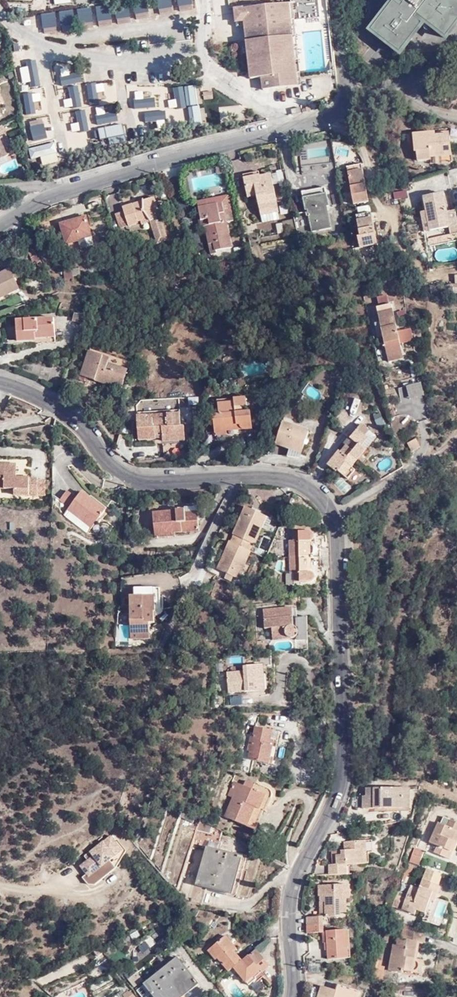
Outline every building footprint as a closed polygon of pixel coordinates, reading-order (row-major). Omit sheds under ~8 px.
[(173,12),(184,11),(184,0),(172,0),(173,12)] [(327,0),(291,0),(291,4),(303,3),(305,27),(329,25),(327,0)] [(401,56),(422,27),(415,21),(417,18),(447,40),(456,26),(456,2),(454,0),(394,0),(404,7),(402,10),(394,4),(371,33),(401,56)] [(299,88),(297,74),(290,4),(235,10),(236,23),(246,23),(252,80),(263,79),(264,91),(299,88)] [(142,9),(133,12),(136,22),(145,19),(142,9)] [(77,12),(78,28),(92,27),(90,11),(77,12)] [(72,12),(61,13),(62,32),(73,31),(72,12)] [(110,24),(106,12),(96,15),(100,27),(110,24)] [(57,35),(56,16),(46,17),(47,35),(57,35)] [(14,64),(34,59),(31,49),(12,53),(14,64)] [(72,66),(56,67),(57,79),(73,78),(72,66)] [(36,70),(16,73),(17,84),(38,81),(36,70)] [(92,94),(112,92),(111,82),(91,84),(92,94)] [(188,108),(142,116),(144,128),(200,117),(194,87),(184,89),(188,108)] [(183,103),(181,88),(161,91),(163,105),(183,103)] [(23,99),(24,109),(43,106),(41,89),(31,91),(33,98),(23,99)] [(202,93),(204,100),(214,98),(211,90),(202,93)] [(143,94),(143,106),(158,106),(158,94),(143,94)] [(113,105),(93,108),(95,119),(115,116),(113,105)] [(85,110),(67,116),(69,125),(88,120),(85,110)] [(29,135),(48,131),(46,119),(27,123),(29,135)] [(4,125),(0,126),(0,158),(10,154),(7,145),(11,143),(4,125)] [(98,128),(99,139),(107,138),(108,145),(123,144),(122,126),(98,128)] [(72,144),(90,142),(89,132),(71,135),(72,144)] [(448,132),(434,134),(434,140),(449,138),(448,132)] [(434,140),(434,134),(412,136),(414,153),(416,153),(417,163),(429,162),(429,158),(452,155),(449,138),(434,140)] [(40,159),(41,165),(58,163),(55,144),(28,148),(30,161),(40,159)] [(363,185),(367,185),(363,165),(347,168),(355,204),(370,202),(368,190),(364,191),(363,185)] [(26,178),(25,170),(19,171),(19,174),(16,173),(16,178),(26,178)] [(257,215),(276,211),(270,178),(261,179),(262,182),(258,183),(257,177),(242,179),(244,192),(253,191),(254,195),(257,215)] [(325,189),(300,194),(304,212),(307,212),(311,232),(329,229),(326,209),(328,208),(325,189)] [(120,206),(121,210),(124,223),(138,219),(140,224),(149,221),(155,242),(166,239),(160,220),(161,217),(154,195),(141,200),(142,202),(129,206),(128,204),(120,206)] [(344,206),(342,195),(331,197),(333,207),(344,206)] [(443,195),(423,197),(425,210),(427,229),(444,227),(446,229),(455,228),(453,210),(446,211),(443,195)] [(219,205),(223,224),(230,223),(225,198),(194,203),(195,209),(219,205)] [(228,250),(223,224),(219,205),(195,209),(197,217),(203,217),(205,224),(200,225),(205,252),(228,250)] [(124,223),(121,210),(113,212),(117,226),(124,223)] [(421,230),(427,229),(425,210),(419,212),(421,230)] [(277,218),(276,211),(257,215),(259,222),(277,218)] [(372,213),(358,216),(362,236),(359,237),(361,248),(378,244),(372,213)] [(81,236),(93,232),(88,214),(62,221),(68,240),(81,236)] [(198,225),(200,225),(205,224),(203,217),(197,217),(198,225)] [(296,230),(294,220),(283,222),(285,232),(296,230)] [(95,238),(93,232),(81,236),(83,242),(95,238)] [(456,234),(446,235),(425,239),(426,246),(456,241),(456,234)] [(76,266),(66,268),(69,278),(78,275),(76,266)] [(1,275),(0,275),(0,299),(19,290),(11,270),(1,275)] [(377,308),(389,362),(403,358),(400,343),(413,340),(411,329),(397,332),(392,305),(389,305),(387,296),(378,298),(380,307),(377,308)] [(82,324),(84,316),(75,314),(73,322),(82,324)] [(55,330),(54,318),(16,320),(17,341),(35,340),(35,331),(55,330)] [(55,337),(55,330),(35,331),(35,338),(55,337)] [(97,357),(86,384),(94,387),(95,384),(127,396),(137,368),(120,362),(119,365),(97,357)] [(423,396),(419,383),(404,386),(408,399),(423,396)] [(315,401),(321,393),(309,384),(303,393),(315,401)] [(240,426),(241,430),(252,429),(249,410),(245,411),(243,398),(232,400),(232,404),(216,405),(217,415),(211,416),(213,430),(240,426)] [(117,408),(109,403),(105,411),(118,418),(121,411),(117,408)] [(168,418),(150,420),(147,420),(146,417),(135,418),(139,442),(156,441),(155,437),(162,437),(163,443),(185,440),(184,426),(179,427),(178,413),(167,414),(168,418)] [(339,446),(328,458),(346,476),(355,468),(351,463),(380,435),(363,420),(349,433),(354,437),(348,442),(346,441),(340,447),(339,446)] [(308,431),(281,422),(275,443),(302,451),(308,431)] [(227,432),(241,430),(240,426),(213,430),(214,437),(228,435),(227,432)] [(418,438),(409,442),(413,450),(421,445),(418,438)] [(182,444),(164,446),(166,457),(181,455),(182,444)] [(34,494),(34,483),(34,479),(21,480),(21,468),(0,468),(0,484),(7,484),(7,491),(18,491),(17,498),(34,498),(34,494)] [(71,506),(79,496),(69,488),(62,497),(71,506)] [(84,491),(79,496),(71,506),(71,507),(94,525),(107,510),(84,491)] [(236,576),(261,525),(264,517),(266,514),(246,505),(217,566),(225,570),(232,574),(236,576)] [(90,530),(94,525),(71,507),(66,512),(90,530)] [(196,532),(196,521),(184,521),(183,514),(183,508),(170,509),(170,515),(152,515),(153,537),(173,537),(173,532),(196,532)] [(264,517),(261,525),(267,527),(270,520),(264,517)] [(292,530),(309,529),(309,522),(292,523),(292,530)] [(313,530),(309,529),(292,530),(293,540),(289,540),(291,572),(295,572),(296,581),(315,579),(317,578),(317,573),(315,571),(312,569),(312,566),(322,565),(320,545),(310,545),(310,539),(314,538),(315,536),(315,533),(313,530)] [(229,579),(232,574),(225,570),(222,576),(229,579)] [(157,587),(132,587),(132,596),(126,596),(127,637),(146,637),(146,622),(151,621),(151,610),(152,610),(153,595),(157,595),(157,587)] [(290,609),(263,609),(264,628),(272,628),(273,638),(296,637),(297,636),(298,635),(299,632),(298,628),(297,626),(296,625),(292,625),(290,609)] [(308,639),(308,616),(297,617),(297,626),(298,628),(299,632),(298,635),(297,636),(298,639),(308,639)] [(263,664),(230,667),(231,671),(225,672),(226,693),(264,689),(263,664)] [(252,746),(249,746),(247,754),(267,759),(271,742),(275,742),(278,726),(255,722),(253,731),(252,734),(254,735),(252,746)] [(245,745),(249,746),(252,746),(254,735),(252,734),(253,731),(249,730),(245,745)] [(274,790),(248,778),(246,784),(234,779),(228,792),(233,795),(225,813),(256,827),(265,808),(260,805),(265,795),(271,797),(274,790)] [(404,806),(403,788),(403,786),(368,789),(368,795),(364,796),(364,810),(404,806)] [(411,788),(403,788),(404,806),(411,805),(411,788)] [(456,835),(451,834),(454,823),(456,824),(456,815),(450,813),(448,821),(438,818),(431,839),(438,842),(435,851),(450,855),(456,835)] [(209,825),(196,820),(194,826),(206,831),(209,825)] [(113,835),(87,856),(89,860),(81,866),(88,874),(85,877),(90,883),(96,884),(117,867),(112,859),(124,849),(113,835)] [(332,864),(333,875),(352,874),(351,865),(366,863),(365,848),(371,847),(370,838),(346,841),(348,850),(341,851),(341,854),(337,855),(338,863),(332,864)] [(244,856),(205,840),(193,874),(231,889),(244,856)] [(424,847),(415,844),(408,860),(419,863),(424,847)] [(373,863),(371,847),(365,848),(366,863),(373,863)] [(414,866),(408,864),(405,872),(411,874),(414,866)] [(443,870),(427,865),(424,876),(439,882),(443,870)] [(404,897),(393,894),(390,903),(401,907),(400,908),(418,913),(420,909),(424,910),(431,889),(437,890),(439,882),(424,876),(421,876),(418,886),(409,883),(405,893),(404,897)] [(341,900),(339,885),(316,887),(317,904),(324,903),(326,918),(340,916),(339,913),(337,901),(341,900)] [(349,886),(343,885),(339,885),(341,900),(347,900),(350,899),(349,886)] [(347,900),(341,900),(337,901),(339,913),(348,912),(347,900)] [(317,904),(318,914),(321,914),(322,918),(326,918),(324,903),(317,904)] [(304,915),(305,925),(322,922),(322,918),(321,914),(318,914),(304,915)] [(322,922),(305,925),(305,932),(323,930),(322,922)] [(401,934),(418,938),(421,939),(424,930),(404,923),(401,934)] [(231,958),(239,952),(226,938),(229,936),(222,927),(205,942),(213,951),(215,949),(226,962),(231,958)] [(341,948),(347,947),(345,928),(324,931),(328,960),(342,959),(341,948)] [(415,948),(418,938),(401,934),(399,942),(390,941),(385,967),(398,970),(399,967),(417,970),(420,957),(412,956),(414,947),(415,948)] [(254,940),(239,952),(231,958),(247,978),(255,972),(251,968),(266,955),(254,940)] [(195,980),(174,953),(133,986),(142,996),(144,996),(150,992),(155,996),(173,996),(195,980)] [(331,988),(320,985),(317,996),(339,996),(342,996),(352,996),(355,988),(339,983),(336,990),(331,988)] [(128,987),(123,990),(120,987),(106,996),(136,996),(128,987)]
